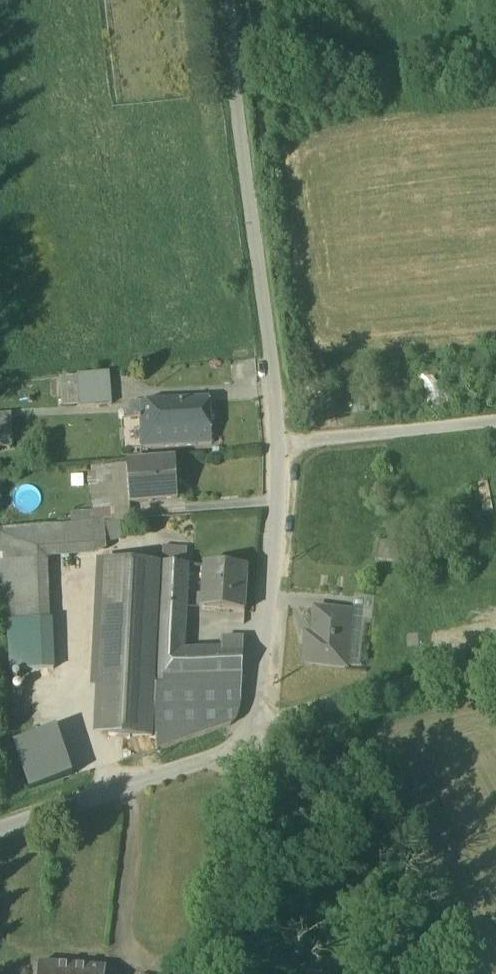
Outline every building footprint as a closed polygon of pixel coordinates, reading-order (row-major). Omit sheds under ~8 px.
[(79,378),(81,409),(113,406),(110,375),(79,378)] [(140,414),(142,450),(210,446),(208,410),(179,411),(178,404),(135,407),(136,414),(140,414)] [(11,446),(11,418),(0,418),(0,446),(11,446)] [(129,487),(129,489),(145,488),(146,484),(175,483),(174,464),(127,466),(129,487)] [(176,500),(175,483),(146,484),(145,488),(129,489),(130,504),(176,500)] [(97,490),(99,523),(131,521),(130,504),(129,489),(129,487),(97,490)] [(11,672),(54,670),(49,551),(107,547),(105,525),(9,532),(0,532),(0,587),(10,646),(11,672)] [(161,565),(154,688),(242,686),(244,654),(222,655),(222,654),(185,655),(189,566),(186,566),(187,550),(163,548),(162,565),(161,565)] [(116,563),(97,562),(90,690),(96,690),(110,689),(116,563)] [(115,689),(154,688),(161,565),(116,563),(110,689),(115,689)] [(202,611),(245,614),(248,570),(204,567),(203,597),(198,596),(198,607),(202,608),(202,611)] [(303,666),(347,669),(351,613),(315,610),(312,636),(311,647),(304,646),(303,666)] [(222,654),(222,655),(244,654),(244,640),(222,640),(222,654)] [(241,705),(242,686),(154,688),(152,740),(157,750),(157,751),(231,727),(237,721),(240,713),(241,705)] [(115,689),(110,689),(96,690),(94,737),(107,738),(115,738),(152,740),(154,688),(115,689)] [(75,776),(58,729),(15,744),(32,791),(75,776)] [(104,969),(39,965),(39,973),(103,973),(104,969)]
